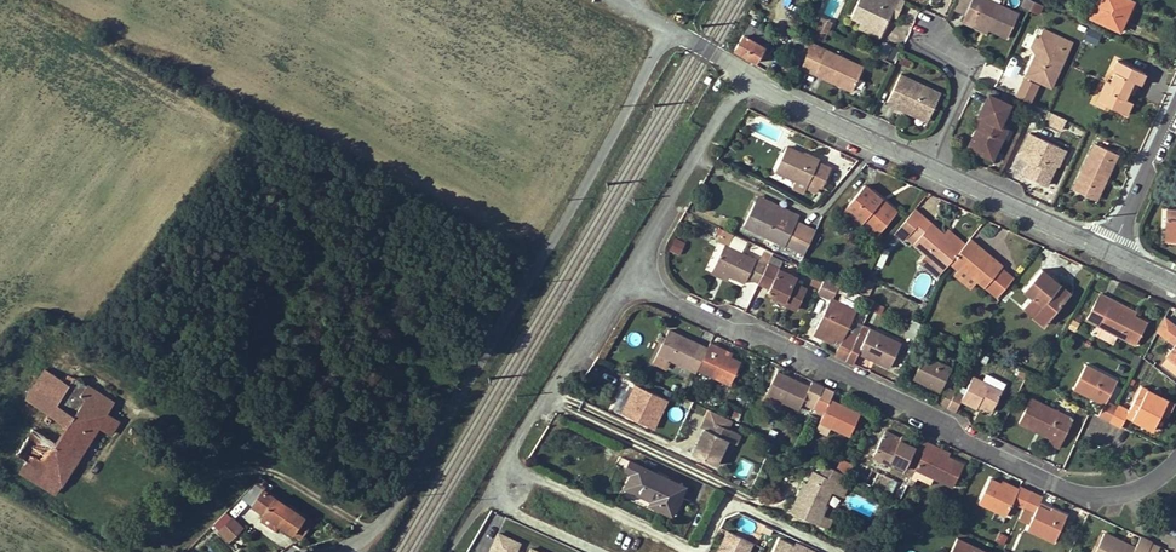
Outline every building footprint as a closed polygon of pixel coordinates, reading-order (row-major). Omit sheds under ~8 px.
[(851,17),(861,22),(884,32),(895,8),(900,11),(905,0),(859,0),(851,17)] [(956,8),(964,10),(967,0),(959,0),(956,8)] [(1007,37),(1018,13),(989,0),(972,0),(962,21),(972,26),(974,22),(989,29),(1007,37)] [(1043,2),(1036,0),(1021,0),(1020,7),(1040,12),(1043,2)] [(1124,14),(1127,15),(1134,2),(1130,0),(1098,0),(1090,17),(1117,29),(1124,14)] [(820,14),(816,22),(829,27),(832,20),(820,14)] [(1127,15),(1124,14),(1117,29),(1120,31),(1127,15)] [(827,33),(829,27),(816,22),(814,27),(817,28),(827,33)] [(880,38),(884,32),(861,22),(858,28),(880,38)] [(988,33),(989,29),(974,22),(972,26),(988,33)] [(756,63),(772,36),(755,27),(750,24),(735,50),(756,63)] [(827,33),(817,28),(814,36),(824,40),(827,33)] [(1036,52),(1026,75),(1051,88),(1072,43),(1043,29),(1039,39),(1043,41),(1038,53),(1036,52)] [(1033,51),(1036,52),(1038,53),(1043,41),(1039,39),(1033,51)] [(890,59),(896,47),(884,42),(879,54),(890,59)] [(852,90),(859,76),(864,66),(826,49),(815,73),(852,90)] [(1015,77),(1021,66),(1009,59),(1003,70),(1015,77)] [(1127,115),(1133,102),(1125,99),(1129,91),(1134,81),(1138,83),(1141,84),(1146,74),(1118,60),(1112,71),(1115,72),(1110,82),(1106,80),(1101,92),(1110,97),(1106,105),(1127,115)] [(931,114),(934,106),(941,93),(892,70),(879,98),(897,106),(898,105),(900,100),(931,114)] [(1134,81),(1129,91),(1134,93),(1138,83),(1134,81)] [(1106,105),(1110,97),(1101,92),(1097,101),(1106,105)] [(1002,138),(999,137),(1004,126),(1000,125),(1010,105),(989,95),(979,116),(984,118),(982,122),(981,122),(973,138),(977,147),(987,151),(989,148),(996,151),(1002,138)] [(931,114),(900,100),(898,105),(928,119),(931,114)] [(1047,184),(1056,164),(1057,162),(1055,161),(1061,147),(1029,132),(1018,156),(1029,161),(1034,163),(1028,175),(1047,184)] [(973,138),(968,147),(992,159),(996,151),(989,148),(987,151),(977,147),(973,138)] [(1073,189),(1086,195),(1088,191),(1099,195),(1105,183),(1100,181),(1102,177),(1108,175),(1115,162),(1109,160),(1112,151),(1095,143),(1073,189)] [(816,188),(827,164),(787,146),(776,170),(816,188)] [(1056,164),(1060,166),(1067,150),(1061,147),(1055,161),(1057,162),(1056,164)] [(1112,151),(1109,160),(1115,162),(1119,154),(1112,151)] [(1029,161),(1024,173),(1028,175),(1034,163),(1029,161)] [(1102,177),(1100,181),(1105,183),(1108,175),(1102,177)] [(894,214),(880,202),(883,198),(865,184),(845,209),(876,236),(894,214)] [(1096,200),(1099,195),(1088,191),(1086,195),(1096,200)] [(758,196),(755,202),(797,221),(800,215),(758,196)] [(883,198),(880,202),(894,214),(897,211),(883,198)] [(805,252),(816,229),(797,221),(755,202),(744,225),(805,252)] [(734,207),(729,218),(737,222),(742,210),(734,207)] [(1175,240),(1175,209),(1167,208),(1165,240),(1175,240)] [(950,262),(962,248),(944,233),(924,216),(911,231),(919,237),(913,244),(944,269),(950,262)] [(966,243),(948,228),(944,233),(962,248),(966,243)] [(680,254),(685,241),(673,236),(668,249),(680,254)] [(986,255),(988,253),(970,238),(966,243),(962,248),(950,262),(960,270),(963,267),(978,280),(997,297),(1013,278),(1001,268),(1003,265),(994,258),(992,260),(986,255)] [(725,244),(714,268),(717,269),(727,274),(745,283),(748,277),(759,282),(767,264),(725,244)] [(767,264),(778,269),(782,261),(771,256),(767,264)] [(797,277),(778,269),(767,264),(759,282),(770,287),(768,292),(779,296),(787,301),(786,304),(797,309),(807,288),(794,283),(797,277)] [(963,267),(960,270),(955,275),(971,288),(978,280),(963,267)] [(1032,297),(1023,307),(1032,316),(1039,309),(1050,318),(1071,293),(1042,268),(1023,289),(1032,297)] [(724,279),(727,274),(717,269),(714,275),(724,279)] [(812,274),(808,289),(832,296),(836,282),(812,274)] [(873,288),(875,283),(876,282),(868,278),(867,281),(865,284),(873,288)] [(865,284),(867,281),(862,279),(856,292),(861,294),(865,284)] [(861,294),(868,297),(873,288),(865,284),(861,294)] [(1091,307),(1104,314),(1112,299),(1099,293),(1091,307)] [(816,328),(842,340),(839,346),(835,355),(846,360),(859,334),(848,329),(856,310),(830,298),(816,328)] [(1147,323),(1130,314),(1117,308),(1120,304),(1112,299),(1104,314),(1091,307),(1085,319),(1098,326),(1119,337),(1135,345),(1147,323)] [(874,301),(870,309),(881,314),(885,307),(874,301)] [(1130,314),(1132,310),(1120,304),(1117,308),(1130,314)] [(1050,318),(1039,309),(1032,316),(1043,325),(1050,318)] [(1073,320),(1068,328),(1074,331),(1078,322),(1073,320)] [(863,325),(859,334),(846,360),(854,364),(859,353),(890,367),(901,343),(863,325)] [(1114,346),(1119,337),(1098,326),(1093,335),(1114,346)] [(813,334),(839,346),(842,340),(816,328),(813,334)] [(669,330),(666,336),(662,343),(658,353),(696,372),(698,368),(708,348),(669,330)] [(730,384),(741,361),(731,356),(717,350),(719,346),(711,342),(708,348),(698,368),(730,384)] [(1166,356),(1175,364),(1175,343),(1166,356)] [(719,346),(717,350),(731,356),(732,352),(719,346)] [(1148,349),(1144,357),(1149,359),(1154,351),(1148,349)] [(985,364),(989,356),(978,351),(974,359),(985,364)] [(914,378),(939,390),(947,376),(951,367),(926,355),(914,378)] [(1166,356),(1160,364),(1175,376),(1175,364),(1166,356)] [(1110,421),(1118,406),(1106,400),(1117,380),(1086,364),(1073,388),(1104,405),(1098,416),(1110,421)] [(106,414),(106,415),(97,409),(105,398),(73,377),(72,379),(69,385),(64,382),(44,370),(25,399),(67,426),(56,444),(32,429),(16,454),(27,461),(21,470),(56,493),(62,483),(77,460),(76,459),(98,424),(110,431),(112,432),(119,421),(106,414)] [(809,387),(777,371),(766,393),(783,401),(799,409),(802,402),(813,407),(824,386),(813,380),(809,387)] [(1024,379),(1027,374),(1020,371),(1017,376),(1024,379)] [(986,373),(982,381),(1002,390),(1006,382),(986,373)] [(1032,383),(1035,378),(1027,374),(1024,379),(1032,383)] [(69,385),(72,379),(67,376),(64,382),(69,385)] [(960,382),(947,376),(939,390),(944,393),(947,387),(955,391),(960,382)] [(978,405),(992,411),(1002,390),(982,381),(973,377),(964,394),(955,391),(948,406),(956,410),(961,401),(977,408),(978,405)] [(622,414),(653,429),(667,401),(636,386),(632,394),(635,396),(632,401),(629,400),(622,414)] [(835,391),(824,386),(813,407),(824,412),(820,421),(849,435),(860,412),(831,398),(835,391)] [(1174,403),(1141,386),(1129,410),(1128,412),(1134,414),(1132,419),(1152,429),(1160,413),(1167,416),(1174,403)] [(955,391),(947,387),(944,393),(938,404),(947,408),(948,406),(955,391)] [(780,408),(783,401),(766,393),(763,400),(780,408)] [(97,409),(106,415),(106,414),(113,403),(105,398),(97,409)] [(1048,442),(1059,447),(1071,422),(1059,416),(1060,412),(1031,398),(1019,421),(1035,429),(1036,426),(1051,434),(1051,436),(1048,442)] [(1128,412),(1129,410),(1118,405),(1118,406),(1110,421),(1121,426),(1126,417),(1128,412)] [(1060,412),(1059,416),(1071,422),(1073,418),(1060,412)] [(49,423),(52,418),(47,415),(43,420),(49,423)] [(739,434),(706,418),(701,428),(704,429),(692,453),(715,465),(727,440),(734,443),(739,434)] [(817,422),(814,430),(826,433),(829,426),(817,422)] [(1035,429),(1051,436),(1051,434),(1036,426),(1035,429)] [(901,438),(885,430),(882,436),(898,444),(901,438)] [(138,445),(140,444),(141,443),(141,441),(141,439),(141,437),(139,436),(137,436),(135,436),(134,437),(132,439),(132,442),(133,443),(134,445),(136,445),(138,445)] [(898,444),(882,436),(872,455),(912,475),(915,468),(928,442),(919,438),(916,443),(902,436),(901,438),(898,444)] [(936,446),(928,442),(915,468),(934,478),(952,486),(963,464),(947,456),(934,450),(936,446)] [(936,446),(934,450),(947,456),(949,452),(938,447),(936,446)] [(733,474),(745,479),(753,463),(741,457),(733,474)] [(848,475),(853,465),(840,459),(835,470),(843,473),(848,475)] [(652,499),(650,504),(671,514),(685,486),(636,463),(625,486),(652,499)] [(805,491),(801,489),(790,512),(826,528),(830,520),(822,516),(834,491),(842,495),(846,487),(838,483),(843,473),(835,470),(826,465),(821,476),(814,472),(808,484),(805,491)] [(930,487),(934,478),(915,468),(912,475),(910,478),(930,487)] [(858,479),(864,482),(867,477),(861,474),(858,479)] [(1032,491),(1020,485),(1017,491),(990,477),(978,502),(1005,516),(1013,501),(1024,507),(1032,491)] [(242,496),(249,502),(262,487),(255,481),(242,496)] [(251,506),(293,533),(299,524),(305,528),(310,521),(262,490),(251,506)] [(1050,509),(1039,504),(1040,502),(1042,496),(1032,491),(1024,507),(1035,512),(1030,522),(1027,528),(1053,541),(1066,514),(1051,507),(1050,509)] [(1024,507),(1019,517),(1030,522),(1035,512),(1024,507)] [(232,517),(219,530),(227,539),(241,526),(232,517)] [(299,538),(305,528),(299,524),(293,533),(299,538)] [(522,541),(497,530),(488,550),(492,551),(517,551),(522,541)] [(751,542),(727,530),(716,551),(746,551),(751,542)] [(1152,541),(1139,535),(1135,546),(1103,532),(1094,551),(1146,551),(1152,541)] [(793,546),(777,538),(770,551),(806,551),(793,546)] [(956,538),(949,551),(986,551),(956,538)] [(1152,541),(1146,551),(1157,551),(1160,545),(1152,541)] [(806,551),(807,551),(809,549),(795,542),(793,546),(806,551)]
